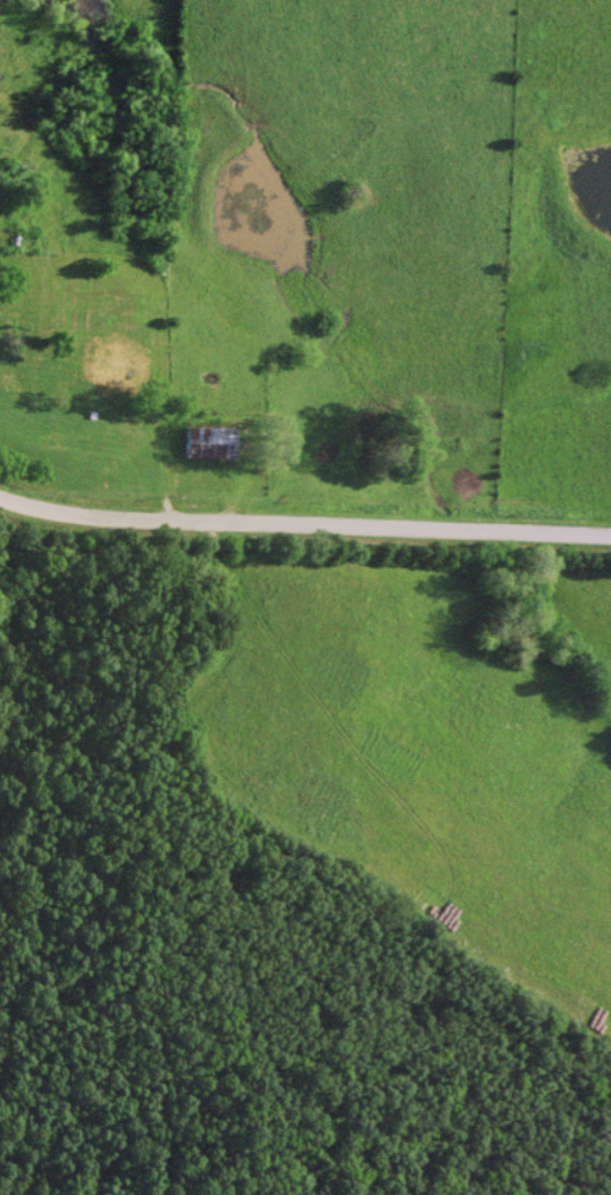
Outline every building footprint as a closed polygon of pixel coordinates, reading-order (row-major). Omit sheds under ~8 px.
[(185,458),(234,458),(235,427),(186,426),(185,458)]
